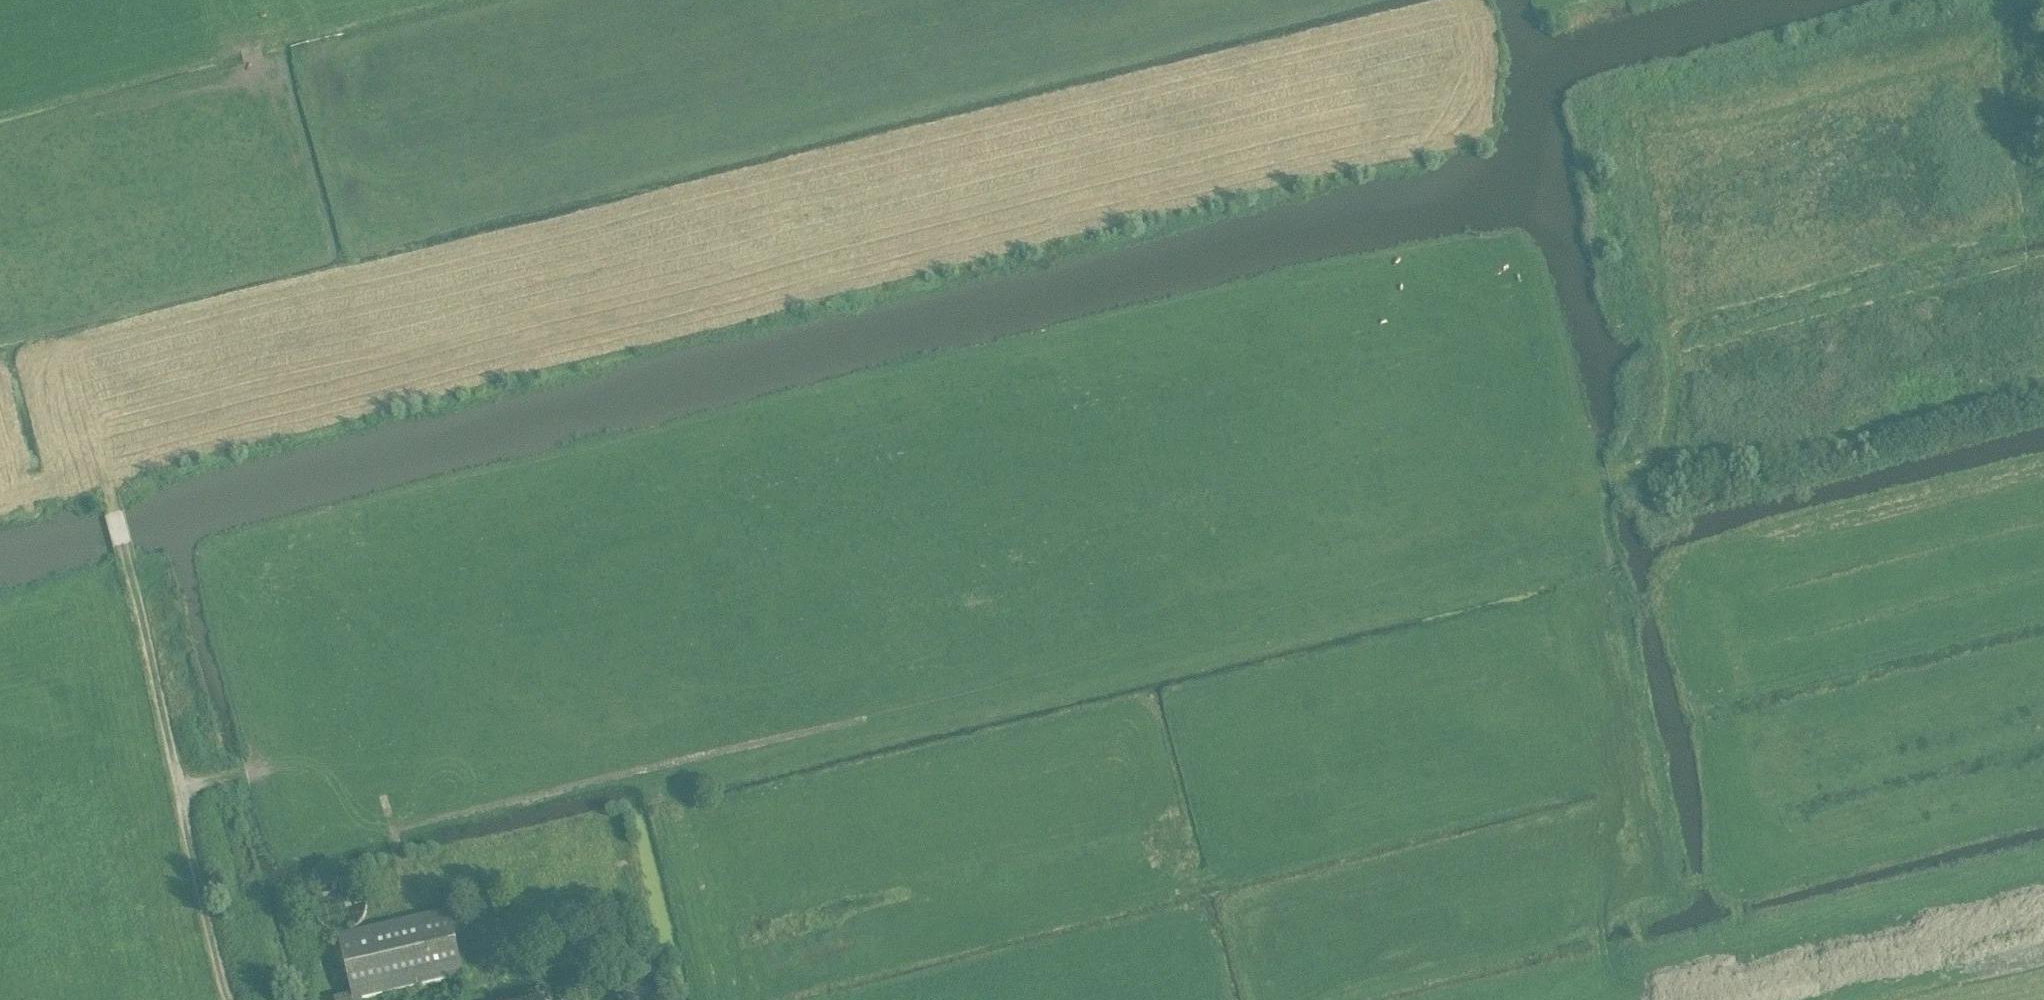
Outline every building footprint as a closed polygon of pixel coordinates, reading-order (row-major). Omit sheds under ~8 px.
[(339,937),(354,999),(362,999),(462,976),(447,912),(339,937)]
